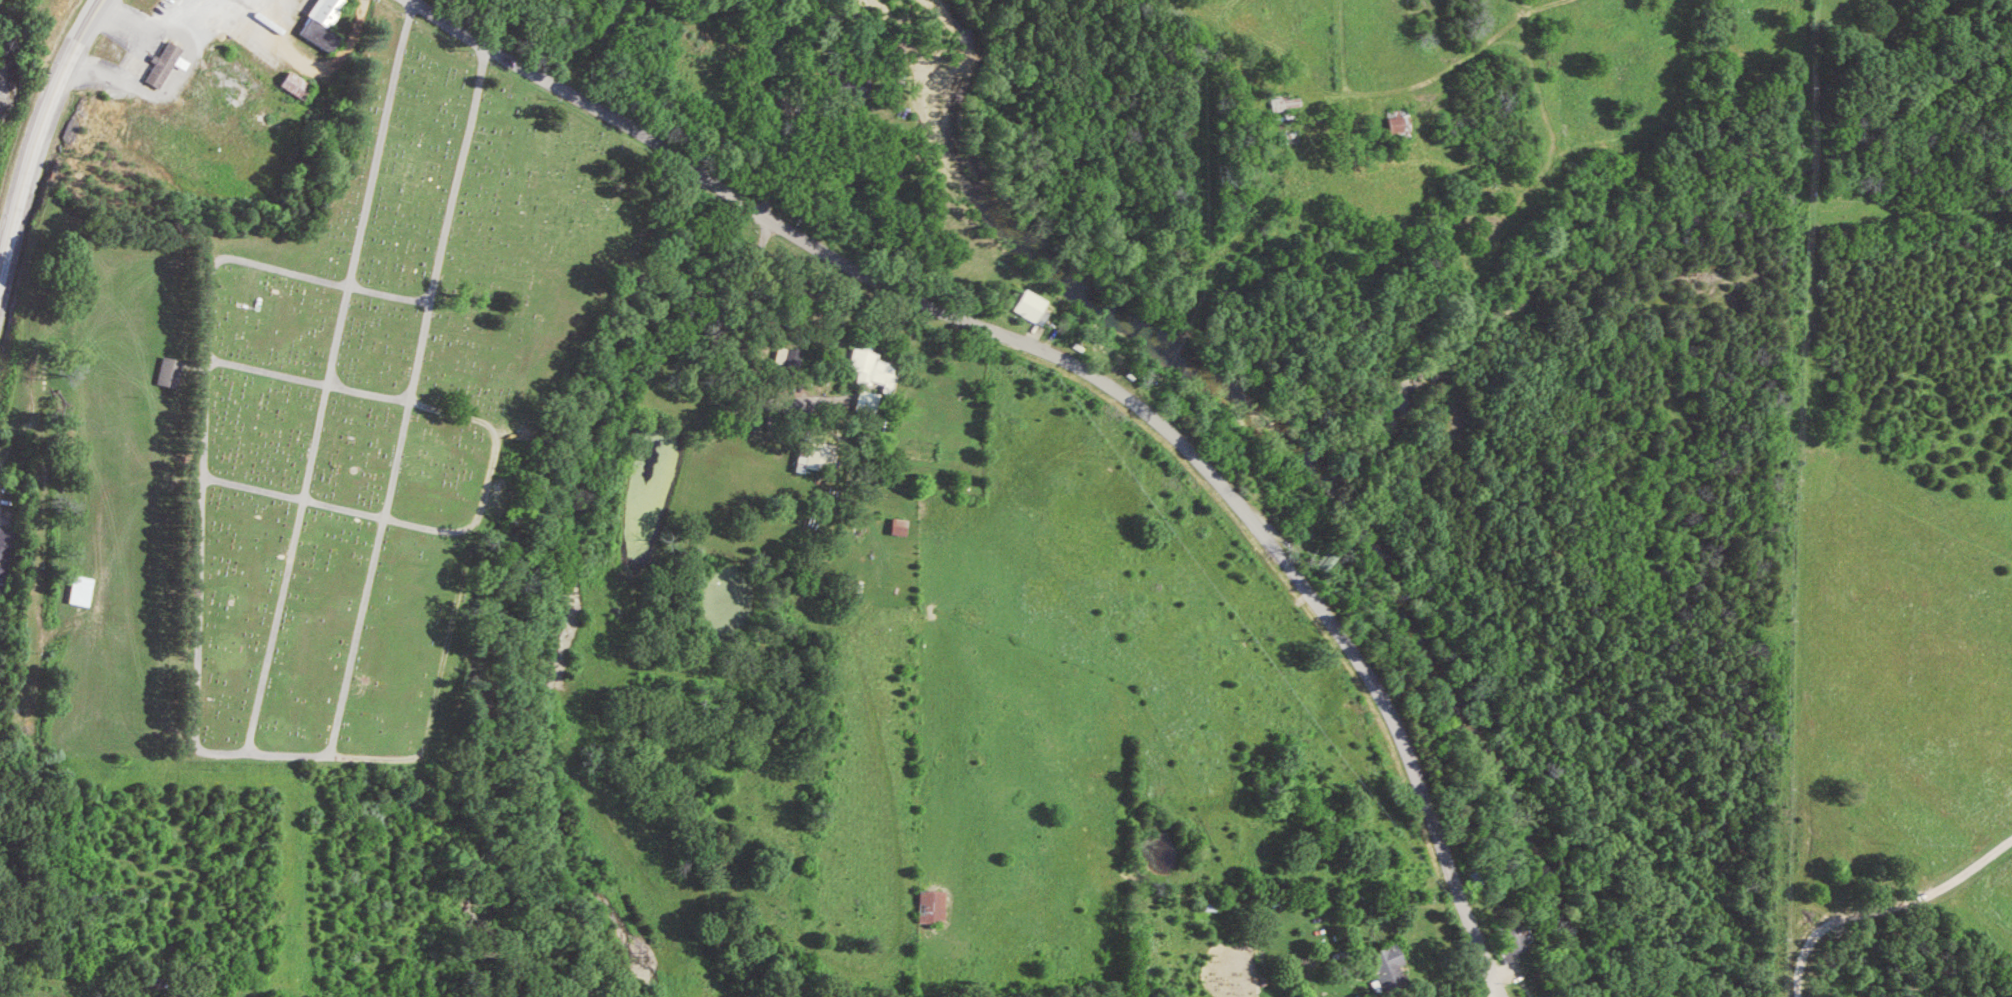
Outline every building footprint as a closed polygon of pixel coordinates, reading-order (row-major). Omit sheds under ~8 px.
[(337,53),(346,37),(333,29),(350,1),(348,0),(320,0),(311,15),(314,17),(304,34),(337,53)] [(191,70),(195,61),(185,57),(190,48),(173,40),(166,57),(160,54),(156,61),(160,63),(152,82),(168,89),(179,64),(191,70)] [(285,87),(311,98),(318,83),(293,71),(285,87)] [(1275,99),(1277,111),(1307,108),(1306,96),(1275,99)] [(1392,133),(1414,134),(1414,117),(1392,117),(1392,133)] [(1050,313),(1044,310),(1048,300),(1026,290),(1016,312),(1045,325),(1050,313)] [(862,371),(860,380),(896,387),(900,364),(880,360),(882,353),(856,348),(852,369),(862,371)] [(178,388),(184,361),(166,357),(160,384),(178,388)] [(877,393),(862,391),(860,404),(869,405),(868,406),(874,407),(877,393)] [(834,471),(839,446),(804,440),(799,472),(809,474),(810,467),(834,471)] [(910,535),(912,520),(896,518),(893,532),(910,535)] [(5,596),(23,531),(5,526),(0,542),(0,595),(5,596)] [(73,604),(94,606),(97,578),(75,576),(73,604)] [(921,921),(947,922),(948,890),(922,889),(921,921)] [(1524,951),(1518,921),(1502,924),(1508,953),(1524,951)] [(1399,975),(1397,967),(1406,965),(1401,944),(1377,949),(1383,979),(1399,975)]
